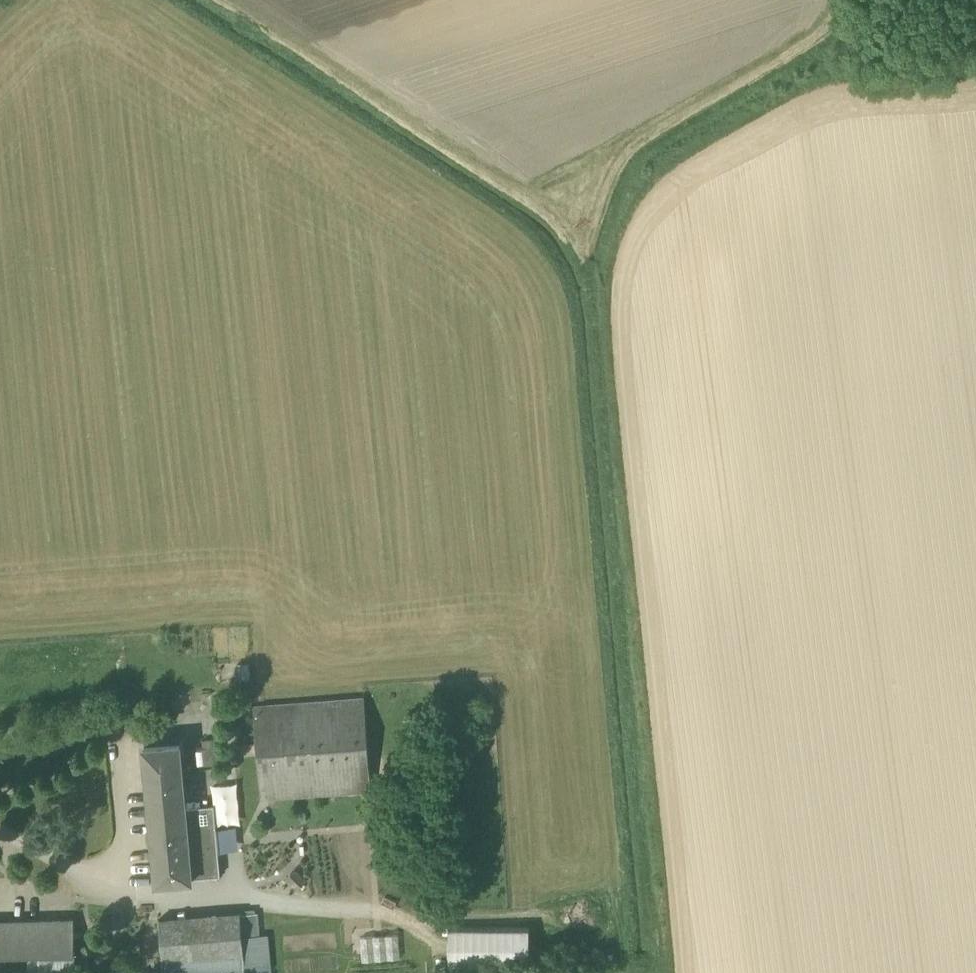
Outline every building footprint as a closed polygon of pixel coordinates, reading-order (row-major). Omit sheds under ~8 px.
[(186,695),(171,696),(172,708),(187,707),(186,695)] [(254,706),(261,797),(372,787),(364,697),(254,706)] [(203,746),(195,747),(195,763),(222,761),(220,736),(202,737),(203,746)] [(156,883),(220,877),(216,825),(214,805),(198,806),(186,807),(180,744),(144,747),(156,883)] [(257,912),(241,913),(242,936),(259,935),(257,912)] [(241,913),(206,915),(210,972),(235,972),(244,972),(242,936),(241,913)] [(76,953),(75,923),(0,924),(0,955),(76,953)]
